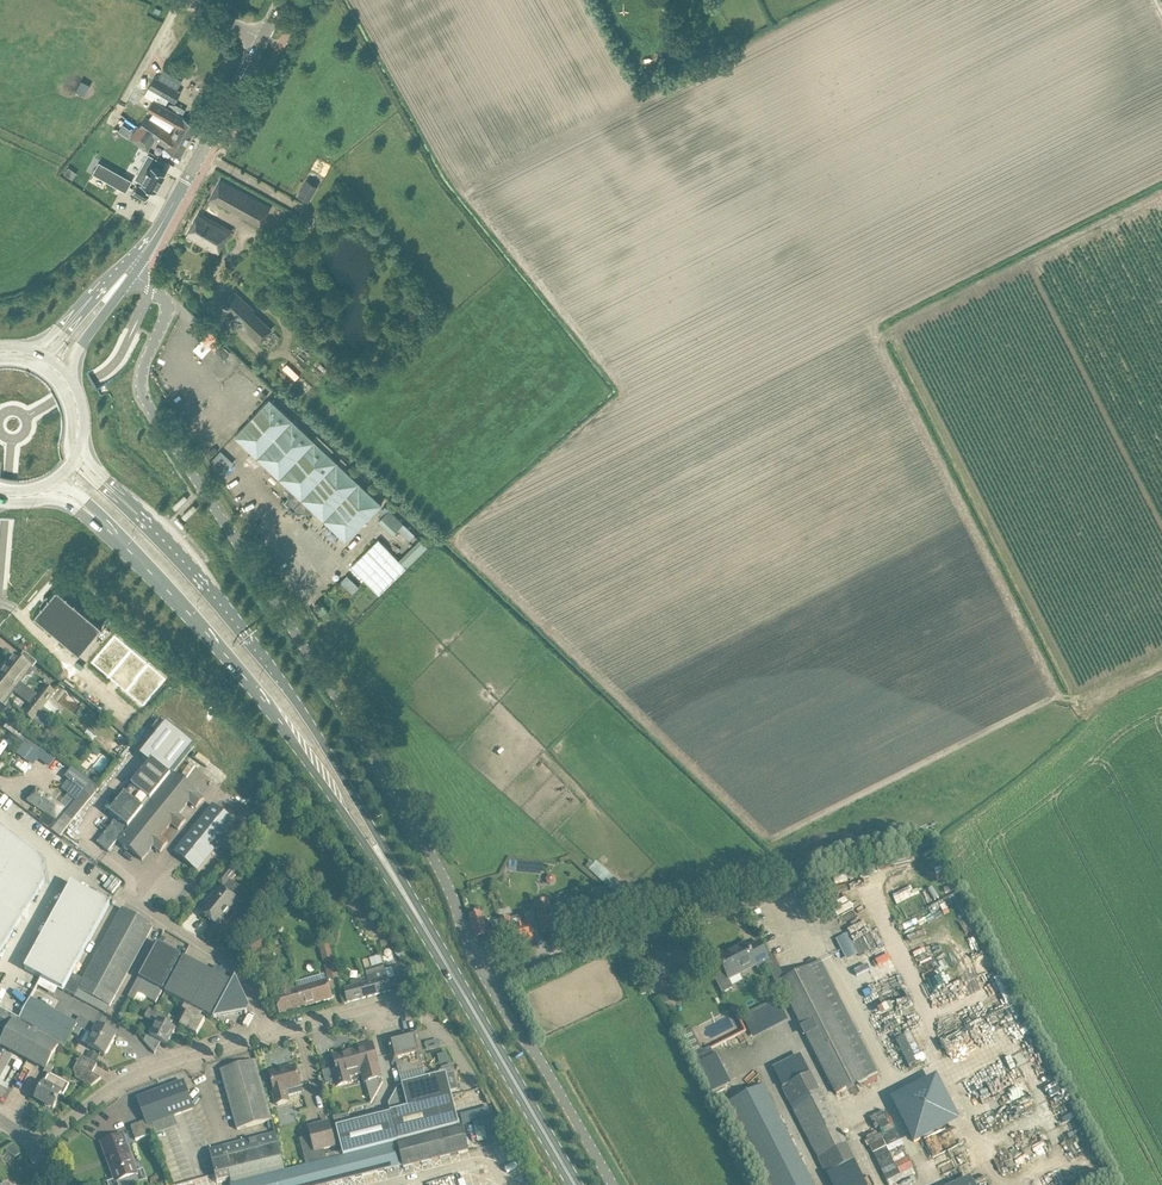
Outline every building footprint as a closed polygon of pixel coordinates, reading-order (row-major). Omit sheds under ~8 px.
[(149,87),(175,102),(181,91),(155,76),(149,87)] [(177,127),(191,135),(197,125),(153,100),(149,108),(178,124),(177,127)] [(142,121),(186,145),(191,135),(177,127),(172,135),(161,127),(162,125),(147,115),(142,121)] [(166,148),(176,153),(180,156),(186,145),(142,121),(130,138),(147,150),(155,138),(167,146),(166,148)] [(123,125),(118,131),(128,138),(133,131),(123,125)] [(137,184),(133,191),(146,199),(151,191),(150,191),(151,188),(156,190),(157,187),(166,172),(161,169),(164,164),(154,158),(154,159),(149,156),(137,178),(142,180),(141,182),(142,183),(141,186),(137,184)] [(99,162),(93,172),(126,191),(132,180),(99,162)] [(68,167),(64,173),(72,179),(76,173),(68,167)] [(309,178),(299,196),(310,203),(320,185),(309,178)] [(210,198),(261,226),(271,208),(221,180),(210,198)] [(231,230),(199,212),(186,236),(217,254),(231,230)] [(260,344),(274,330),(234,293),(220,307),(260,344)] [(202,339),(214,350),(223,340),(211,329),(202,339)] [(309,505),(347,540),(382,503),(270,398),(235,435),(294,491),(284,501),(287,504),(300,516),(309,505)] [(216,447),(209,450),(212,455),(218,451),(216,447)] [(239,465),(223,448),(212,458),(228,476),(239,465)] [(388,509),(379,520),(393,533),(403,523),(388,509)] [(427,546),(420,539),(399,559),(379,538),(351,566),(378,593),(406,566),(427,546)] [(354,592),(361,584),(349,573),(342,581),(354,592)] [(57,587),(34,614),(50,628),(79,652),(102,625),(57,587)] [(1,673),(16,685),(35,700),(43,707),(55,692),(46,686),(39,695),(23,682),(27,677),(30,677),(34,672),(33,669),(37,663),(24,653),(20,659),(15,655),(1,673)] [(16,685),(1,673),(0,674),(0,702),(2,704),(16,685)] [(33,720),(44,728),(50,719),(47,717),(51,713),(43,707),(35,700),(24,714),(33,720)] [(116,818),(97,843),(109,852),(151,799),(170,775),(171,774),(193,746),(166,724),(160,720),(152,730),(158,734),(143,752),(140,756),(149,763),(132,784),(116,803),(109,813),(116,818)] [(72,730),(68,735),(76,740),(79,735),(72,730)] [(101,751),(96,747),(92,751),(97,756),(101,751)] [(37,788),(27,800),(46,812),(57,820),(56,821),(50,829),(60,836),(67,827),(99,788),(72,768),(65,779),(67,781),(61,789),(75,799),(72,803),(66,809),(37,788)] [(160,852),(168,843),(161,837),(171,824),(178,830),(186,820),(179,815),(189,802),(196,808),(204,799),(196,793),(197,792),(174,774),(119,841),(142,860),(153,846),(160,852)] [(198,870),(221,841),(236,824),(212,805),(174,852),(198,870)] [(46,880),(42,859),(0,827),(0,953),(46,880)] [(598,860),(590,869),(607,885),(616,877),(598,860)] [(228,865),(215,881),(225,888),(237,873),(228,865)] [(24,969),(62,990),(72,973),(110,904),(72,883),(24,969)] [(286,904),(296,895),(288,886),(278,896),(286,904)] [(201,913),(214,923),(205,935),(211,939),(220,928),(217,925),(237,900),(221,888),(201,913)] [(328,898),(325,902),(331,907),(334,903),(328,898)] [(556,928),(549,901),(535,904),(542,932),(556,928)] [(153,926),(122,909),(83,979),(72,974),(72,973),(62,990),(74,996),(79,989),(109,1006),(153,926)] [(480,912),(470,915),(474,930),(476,938),(486,935),(480,912)] [(494,932),(488,934),(493,952),(534,941),(529,923),(526,923),(524,915),(510,919),(509,918),(499,921),(492,923),(494,932)] [(321,944),(320,945),(329,980),(338,977),(326,932),(319,934),(321,944)] [(839,940),(848,959),(859,953),(850,934),(839,940)] [(718,957),(722,965),(711,971),(723,993),(734,987),(729,979),(768,959),(765,953),(760,942),(749,948),(746,943),(718,957)] [(157,943),(139,977),(163,990),(181,955),(157,943)] [(267,943),(241,961),(245,967),(254,961),(256,964),(266,957),(265,956),(269,953),(264,946),(268,944),(267,943)] [(687,970),(683,955),(679,944),(651,953),(659,978),(687,970)] [(372,967),(365,969),(369,982),(366,983),(369,996),(391,990),(388,979),(395,978),(393,968),(386,970),(384,971),(382,964),(380,955),(370,958),(372,967)] [(184,957),(178,967),(165,993),(185,1003),(202,1012),(214,1018),(246,1012),(249,1007),(235,976),(215,966),(212,971),(184,957)] [(403,973),(408,966),(401,962),(396,969),(403,973)] [(780,982),(786,992),(837,1094),(877,1074),(819,962),(780,982)] [(156,1002),(163,990),(139,977),(128,997),(134,1000),(138,993),(156,1002)] [(351,987),(344,989),(344,990),(347,1002),(369,996),(366,983),(362,984),(360,979),(350,981),(351,987)] [(325,981),(297,989),(302,1007),(306,1006),(332,999),(329,987),(327,980),(325,981)] [(285,992),(274,995),(279,1014),(302,1007),(297,989),(285,992)] [(18,1022),(17,1023),(28,1029),(41,1036),(58,1046),(63,1048),(64,1046),(71,1032),(76,1022),(30,997),(19,1019),(18,1022)] [(735,1006),(751,1038),(789,1020),(779,998),(742,1016),(737,1005),(735,1006)] [(199,1017),(202,1012),(185,1003),(182,1009),(188,1012),(181,1026),(197,1035),(205,1020),(199,1017)] [(175,1030),(174,1029),(169,1027),(173,1021),(149,1008),(145,1017),(157,1023),(150,1036),(167,1045),(175,1030)] [(80,1016),(76,1022),(71,1032),(78,1036),(82,1029),(93,1035),(87,1045),(105,1055),(116,1036),(98,1026),(98,1027),(86,1021),(87,1020),(80,1016)] [(13,1021),(11,1025),(0,1044),(28,1059),(41,1036),(28,1029),(17,1023),(13,1021)] [(388,1104),(390,1112),(399,1142),(458,1127),(445,1074),(433,1077),(432,1073),(427,1070),(424,1071),(419,1054),(420,1053),(420,1052),(421,1052),(419,1045),(418,1045),(417,1043),(419,1043),(417,1035),(415,1036),(415,1035),(414,1035),(414,1034),(408,1035),(408,1037),(401,1039),(401,1037),(391,1040),(391,1041),(390,1041),(395,1060),(402,1085),(398,1086),(388,1104)] [(899,1037),(911,1064),(919,1061),(907,1034),(899,1037)] [(41,1036),(28,1059),(46,1069),(48,1064),(58,1046),(41,1036)] [(337,1069),(332,1070),(336,1083),(340,1082),(340,1084),(342,1083),(342,1082),(350,1080),(349,1076),(362,1073),(364,1082),(367,1081),(372,1102),(383,1083),(382,1078),(372,1042),(357,1047),(357,1050),(347,1052),(347,1053),(333,1057),(336,1069),(337,1069)] [(714,1093),(734,1083),(720,1052),(699,1062),(714,1093)] [(76,1078),(79,1080),(91,1087),(101,1078),(92,1073),(97,1064),(95,1063),(86,1058),(85,1058),(81,1056),(76,1065),(74,1069),(76,1078)] [(237,1130),(267,1121),(269,1128),(274,1127),(272,1120),(255,1060),(221,1070),(237,1130)] [(46,1069),(44,1072),(49,1074),(50,1075),(54,1067),(48,1064),(46,1069)] [(270,1074),(273,1085),(274,1091),(271,1092),(275,1105),(290,1101),(289,1096),(302,1092),(300,1084),(295,1066),(284,1069),(285,1070),(270,1074)] [(826,1174),(854,1160),(811,1072),(782,1087),(790,1104),(818,1158),(826,1174)] [(69,1085),(59,1079),(50,1075),(49,1074),(36,1099),(53,1109),(61,1095),(63,1096),(69,1085)] [(764,1084),(761,1078),(753,1083),(756,1088),(730,1101),(772,1184),(815,1184),(764,1084)] [(1000,1079),(978,1086),(986,1111),(1008,1103),(1000,1079)] [(193,1109),(187,1092),(183,1081),(160,1089),(170,1117),(152,1124),(155,1133),(156,1134),(178,1126),(175,1116),(193,1109)] [(170,1117),(160,1089),(137,1097),(146,1121),(131,1126),(136,1140),(155,1133),(152,1124),(170,1117)] [(333,1117),(342,1150),(343,1156),(350,1154),(372,1149),(397,1143),(399,1142),(390,1112),(390,1113),(390,1114),(351,1124),(349,1113),(333,1117)] [(343,1156),(342,1150),(325,1154),(323,1147),(334,1145),(328,1121),(309,1126),(311,1136),(300,1139),(306,1165),(310,1165),(329,1160),(343,1156)] [(462,1126),(458,1127),(399,1142),(397,1143),(403,1166),(403,1168),(469,1151),(462,1126)] [(128,1156),(131,1155),(123,1134),(101,1142),(107,1158),(109,1158),(114,1171),(112,1171),(116,1182),(138,1174),(134,1163),(131,1164),(128,1156)] [(285,1171),(275,1134),(209,1150),(217,1181),(231,1177),(232,1184),(259,1178),(278,1173),(285,1171)] [(894,1168),(911,1161),(906,1150),(901,1139),(889,1144),(887,1139),(871,1146),(873,1152),(888,1145),(893,1157),(890,1158),(894,1168)] [(403,1166),(397,1143),(372,1149),(379,1172),(403,1166)] [(379,1172),(372,1149),(350,1154),(356,1177),(379,1172)] [(356,1177),(350,1154),(343,1156),(329,1160),(335,1183),(356,1177)] [(316,1184),(326,1184),(335,1183),(329,1160),(310,1165),(316,1184)] [(306,1165),(285,1171),(278,1173),(280,1181),(286,1179),(287,1184),(316,1184),(310,1165),(306,1165)] [(910,1167),(901,1170),(906,1182),(914,1179),(910,1167)] [(278,1173),(259,1178),(261,1184),(287,1184),(286,1179),(280,1181),(278,1173)] [(980,1175),(957,1184),(985,1184),(980,1175)]
